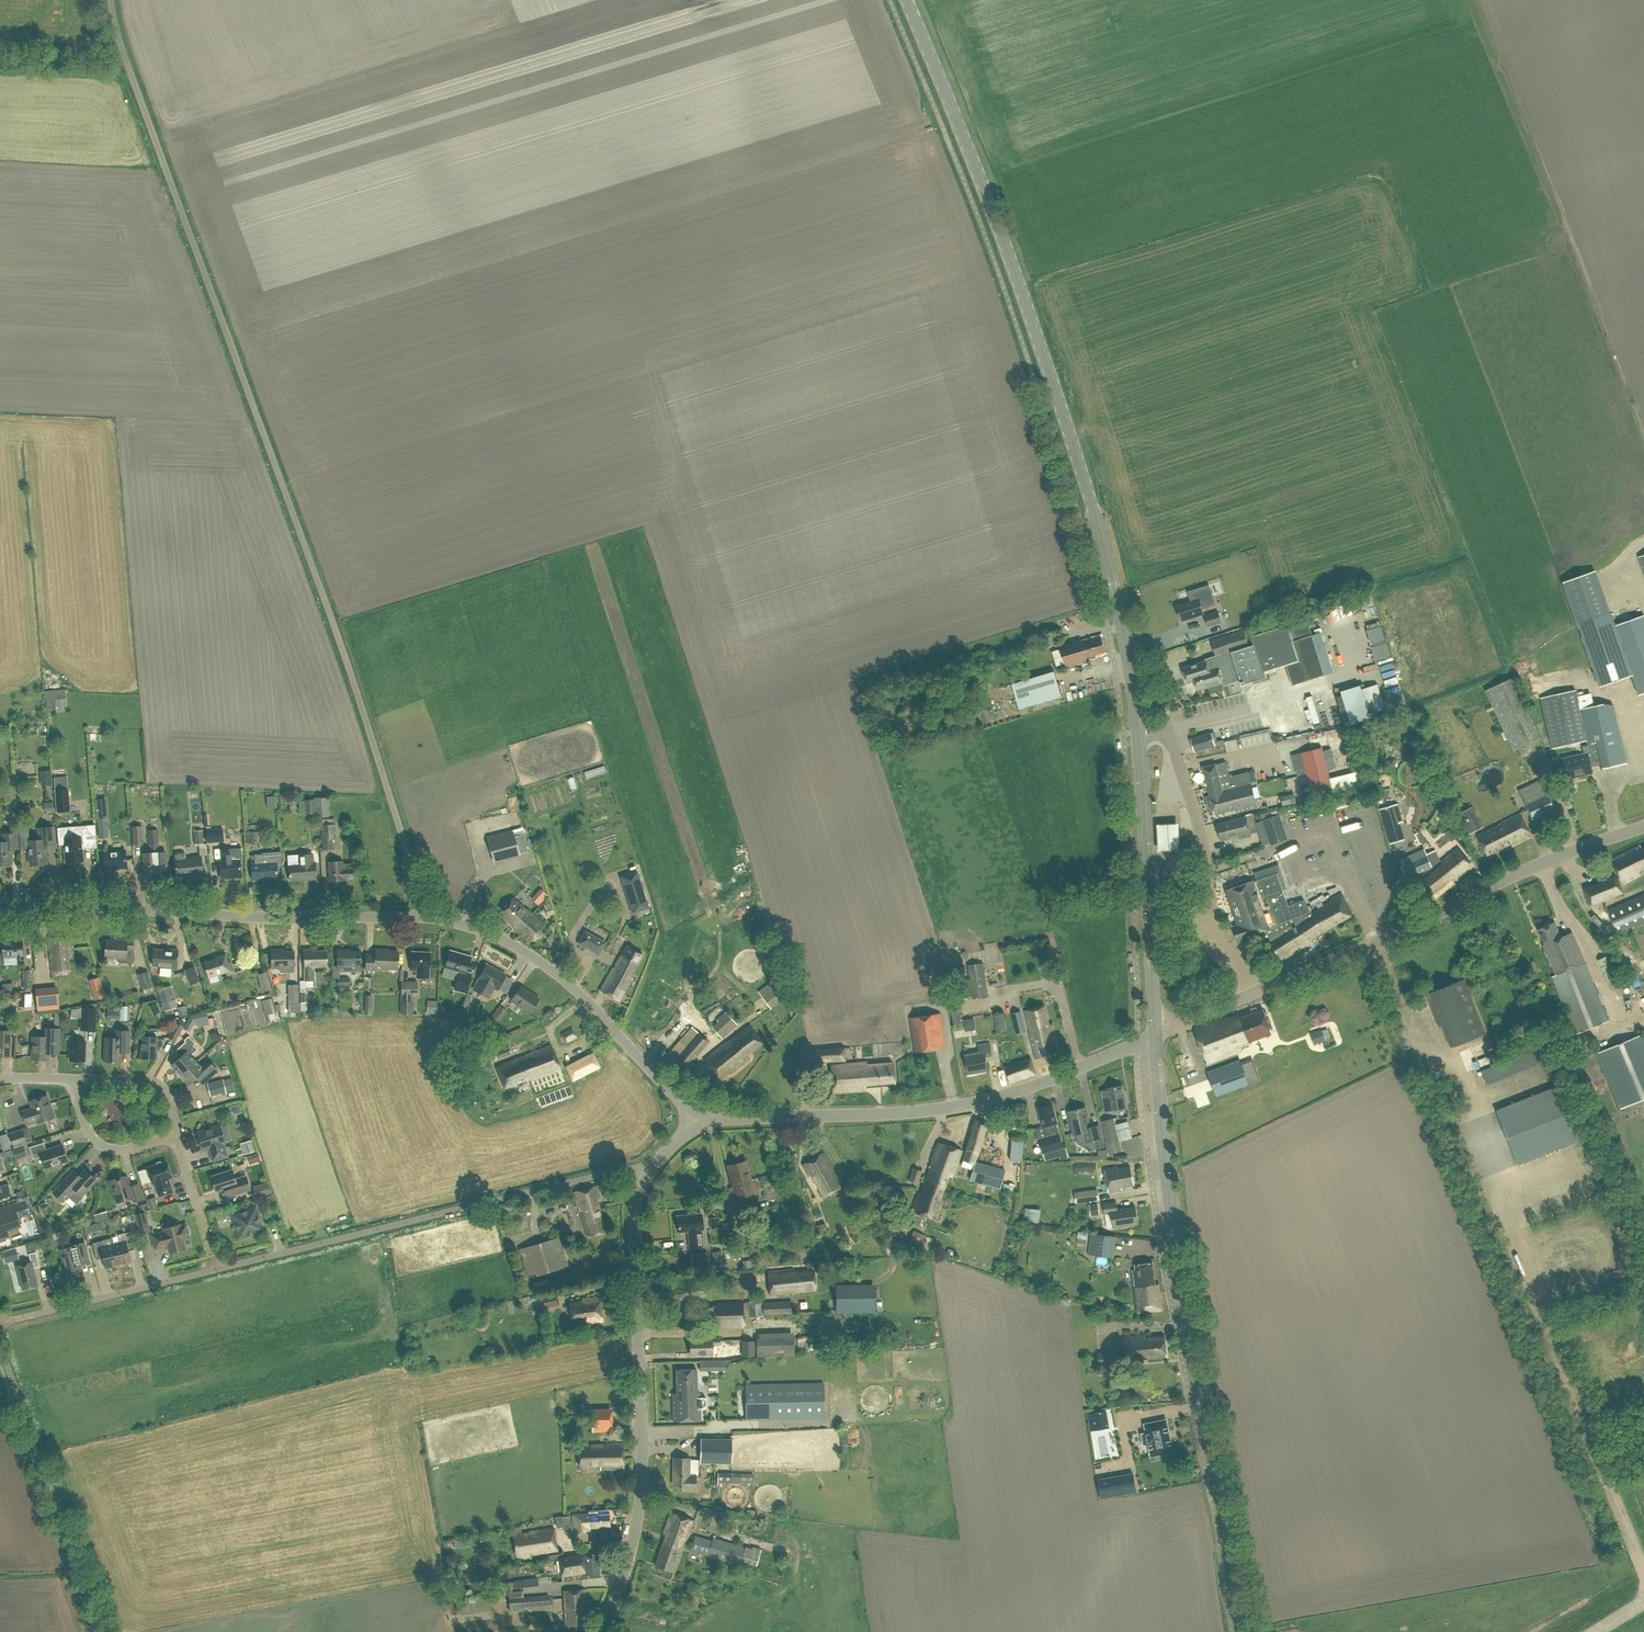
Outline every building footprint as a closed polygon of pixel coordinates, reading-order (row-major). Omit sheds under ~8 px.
[(1640,694),(1609,612),(1594,571),(1562,581),(1577,624),(1599,687),(1631,675),(1638,695),(1640,694)] [(1614,588),(1620,602),(1628,598),(1622,584),(1614,588)] [(1203,615),(1198,600),(1175,608),(1180,623),(1203,615)] [(1615,613),(1616,617),(1626,614),(1624,609),(1615,613)] [(1221,623),(1218,612),(1204,616),(1207,627),(1221,623)] [(1609,612),(1640,694),(1643,693),(1643,616),(1643,615),(1615,625),(1610,612),(1609,612)] [(1304,620),(1251,636),(1253,645),(1249,646),(1244,629),(1209,639),(1216,660),(1222,658),(1232,655),(1241,685),(1267,677),(1265,671),(1289,664),(1293,680),(1318,673),(1307,636),(1312,635),(1309,623),(1305,624),(1304,620)] [(1370,637),(1382,633),(1380,627),(1369,631),(1370,637)] [(1105,653),(1101,638),(1082,644),(1074,647),(1060,651),(1065,665),(1087,658),(1087,659),(1105,653)] [(1377,648),(1379,662),(1388,661),(1386,647),(1377,648)] [(1226,670),(1222,658),(1216,660),(1184,670),(1188,683),(1195,682),(1198,691),(1224,683),(1220,672),(1226,670)] [(1062,696),(1054,671),(1011,684),(1019,709),(1062,696)] [(1511,678),(1486,690),(1514,750),(1540,738),(1511,678)] [(1362,685),(1343,691),(1350,717),(1369,712),(1362,685)] [(1322,714),(1341,706),(1337,696),(1330,698),(1327,691),(1318,694),(1320,700),(1317,701),(1322,714)] [(1580,710),(1576,692),(1541,699),(1552,750),(1587,742),(1588,748),(1582,749),(1584,757),(1562,761),(1566,779),(1592,774),(1591,768),(1603,765),(1604,769),(1626,764),(1613,706),(1605,705),(1580,710)] [(1313,696),(1307,698),(1316,724),(1322,722),(1313,696)] [(915,706),(905,709),(910,726),(920,723),(915,706)] [(1338,723),(1345,720),(1341,712),(1335,715),(1338,723)] [(1215,746),(1211,732),(1190,738),(1194,752),(1215,746)] [(1227,742),(1228,747),(1254,741),(1253,736),(1227,742)] [(1331,748),(1323,750),(1328,770),(1336,768),(1331,748)] [(1322,749),(1304,754),(1314,796),(1333,792),(1322,749)] [(606,764),(584,772),(587,780),(608,772),(606,764)] [(1216,766),(1203,769),(1211,797),(1215,816),(1237,811),(1238,814),(1258,809),(1251,783),(1233,788),(1227,764),(1217,766),(1216,766)] [(51,771),(40,772),(41,786),(52,785),(51,776),(51,771)] [(1336,777),(1330,778),(1333,793),(1339,791),(1336,777)] [(58,778),(58,788),(67,788),(67,778),(58,778)] [(1556,808),(1543,779),(1519,790),(1531,819),(1556,808)] [(70,811),(68,789),(55,790),(56,812),(70,811)] [(316,798),(317,817),(328,816),(327,797),(316,798)] [(316,798),(304,799),(305,814),(316,814),(316,817),(317,817),(316,798)] [(106,799),(96,799),(98,818),(108,817),(106,799)] [(1399,804),(1382,808),(1392,844),(1409,839),(1399,804)] [(1457,814),(1468,834),(1480,828),(1468,808),(1457,814)] [(1288,839),(1279,813),(1262,819),(1270,845),(1288,839)] [(1530,837),(1519,814),(1500,823),(1477,837),(1486,856),(1509,845),(1510,847),(1530,837)] [(1217,826),(1221,841),(1238,837),(1239,841),(1251,838),(1248,828),(1256,826),(1253,815),(1217,824),(1217,826)] [(108,837),(107,818),(97,819),(98,838),(108,837)] [(141,843),(139,819),(132,820),(134,843),(141,843)] [(336,839),(335,824),(320,824),(321,850),(332,850),(332,839),(336,839)] [(608,876),(637,869),(632,848),(606,854),(600,833),(605,832),(603,824),(596,826),(608,876)] [(1163,830),(1158,835),(1158,848),(1164,853),(1181,852),(1180,829),(1172,829),(1172,826),(1169,826),(1169,829),(1163,830)] [(56,846),(55,828),(39,829),(40,842),(28,842),(28,834),(19,835),(20,849),(29,848),(30,866),(47,865),(46,853),(48,853),(47,846),(56,846)] [(223,842),(222,828),(205,829),(206,843),(223,842)] [(203,844),(202,830),(193,830),(193,844),(203,844)] [(522,835),(514,837),(512,831),(498,834),(487,837),(493,860),(504,858),(519,854),(526,852),(522,835)] [(159,852),(157,832),(149,832),(150,853),(142,853),(143,872),(158,871),(158,869),(166,868),(165,852),(159,852)] [(259,843),(259,832),(246,832),(246,844),(259,843)] [(17,835),(4,836),(4,843),(0,843),(0,867),(13,866),(12,851),(18,850),(17,835)] [(84,850),(83,837),(66,838),(67,862),(84,861),(83,850),(84,850)] [(1192,852),(1191,842),(1183,843),(1184,853),(1183,853),(1183,859),(1193,859),(1193,852),(1192,852)] [(1642,850),(1640,845),(1610,860),(1622,884),(1643,874),(1643,849),(1642,850)] [(219,862),(221,878),(231,877),(231,879),(241,878),(239,861),(230,861),(229,850),(220,851),(221,862),(219,862)] [(1426,855),(1424,850),(1402,860),(1404,865),(1402,866),(1407,879),(1426,872),(1427,874),(1420,879),(1436,899),(1455,883),(1453,881),(1471,867),(1458,850),(1441,864),(1440,863),(1430,871),(1429,869),(1435,864),(1431,853),(1426,855)] [(127,869),(126,852),(106,853),(107,871),(127,869)] [(184,858),(184,853),(174,854),(176,876),(191,875),(191,877),(202,877),(201,857),(184,858)] [(281,869),(281,854),(255,855),(255,862),(252,862),(253,881),(276,880),(276,869),(281,869)] [(313,863),(312,855),(298,856),(298,864),(289,865),(290,881),(316,879),(314,863),(313,863)] [(344,870),(343,862),(328,863),(329,882),(345,881),(344,878),(357,877),(356,869),(344,870)] [(1279,864),(1268,868),(1280,911),(1276,914),(1285,928),(1269,938),(1270,939),(1267,941),(1280,963),(1310,946),(1309,942),(1322,932),(1313,915),(1312,914),(1304,899),(1287,904),(1282,890),(1287,889),(1279,864)] [(1280,911),(1268,868),(1253,873),(1257,882),(1253,883),(1226,892),(1238,926),(1233,927),(1239,943),(1258,937),(1262,942),(1269,938),(1285,928),(1276,914),(1280,911)] [(637,871),(620,877),(632,913),(649,908),(637,871)] [(1591,906),(1622,893),(1614,875),(1584,888),(1591,906)] [(1607,909),(1617,932),(1643,921),(1643,893),(1607,909)] [(1313,914),(1312,914),(1313,915),(1322,932),(1324,931),(1353,916),(1341,894),(1322,904),(1324,908),(1313,914)] [(527,913),(513,901),(500,915),(515,929),(514,930),(529,944),(545,927),(529,912),(527,913)] [(554,914),(549,901),(542,903),(547,917),(554,914)] [(1561,936),(1555,923),(1538,930),(1544,945),(1542,946),(1551,964),(1557,976),(1553,978),(1575,1035),(1608,1023),(1602,1008),(1586,962),(1572,931),(1561,936)] [(606,942),(585,931),(578,943),(599,955),(606,942)] [(71,955),(69,937),(48,939),(49,950),(50,951),(52,972),(69,971),(68,955),(71,955)] [(23,959),(21,940),(2,941),(3,958),(16,957),(16,960),(23,959)] [(132,941),(126,941),(126,942),(106,941),(105,957),(117,958),(117,960),(118,963),(132,963),(133,950),(132,950),(132,941)] [(642,956),(628,948),(615,970),(614,970),(601,991),(620,1002),(634,978),(631,976),(642,956)] [(279,953),(280,950),(272,950),(273,969),(280,969),(280,966),(295,966),(294,953),(279,953)] [(345,953),(345,950),(337,951),(337,972),(359,972),(358,952),(345,953)] [(385,950),(375,950),(375,956),(366,955),(365,969),(382,970),(382,969),(397,970),(398,952),(385,951),(385,950)] [(178,952),(168,951),(168,953),(155,952),(154,966),(161,967),(162,969),(176,970),(178,952)] [(312,951),(305,951),(305,981),(314,981),(314,970),(313,970),(313,966),(326,967),(326,953),(312,953),(312,951)] [(430,953),(411,952),(410,970),(416,971),(416,977),(428,978),(429,968),(430,953)] [(470,958),(451,952),(446,969),(458,972),(453,990),(465,994),(471,975),(466,973),(470,958)] [(215,975),(230,971),(224,955),(214,958),(214,960),(202,964),(206,978),(215,975)] [(988,996),(983,962),(967,965),(972,998),(988,996)] [(486,964),(478,979),(478,980),(473,989),(489,998),(494,988),(497,990),(498,989),(505,993),(512,982),(504,978),(506,975),(486,964)] [(198,981),(194,966),(185,969),(189,984),(198,981)] [(32,989),(31,969),(22,970),(23,989),(32,989)] [(153,991),(148,971),(137,974),(142,990),(144,989),(145,994),(153,991)] [(271,990),(267,972),(257,974),(261,992),(271,990)] [(1631,989),(1641,987),(1638,975),(1628,977),(1631,989)] [(787,996),(776,980),(758,993),(769,1009),(787,996)] [(1465,981),(1427,996),(1431,1006),(1436,1018),(1445,1014),(1457,1045),(1486,1033),(1465,981)] [(417,982),(401,982),(401,996),(417,996),(417,982)] [(300,1010),(298,984),(287,984),(288,1011),(300,1010)] [(180,1016),(171,985),(156,989),(165,1021),(180,1016)] [(539,1000),(521,988),(511,1002),(529,1015),(539,1000)] [(128,1007),(143,1005),(141,994),(127,996),(129,1006),(120,1007),(122,1021),(130,1019),(128,1007)] [(270,1017),(279,1013),(273,998),(264,1002),(270,1017)] [(426,1001),(426,1014),(436,1014),(436,1001),(426,1001)] [(505,1010),(499,1005),(492,1016),(498,1021),(505,1010)] [(82,1007),(81,1030),(96,1030),(97,1007),(82,1007)] [(1048,1025),(1043,1007),(1025,1011),(1030,1033),(1029,1034),(1035,1059),(1058,1054),(1052,1027),(1048,1025)] [(962,1026),(959,1010),(952,1011),(954,1027),(962,1026)] [(1272,1033),(1264,1010),(1239,1019),(1238,1016),(1230,1019),(1229,1017),(1195,1030),(1208,1063),(1243,1050),(1242,1048),(1249,1045),(1248,1042),(1272,1033)] [(734,1021),(726,1011),(710,1026),(719,1035),(734,1021)] [(1026,1031),(1021,1011),(1012,1013),(1016,1033),(1026,1031)] [(945,1048),(940,1014),(910,1017),(915,1052),(945,1048)] [(968,1031),(978,1029),(975,1017),(965,1020),(968,1031)] [(183,1026),(176,1022),(168,1037),(175,1041),(183,1026)] [(709,1042),(691,1026),(662,1060),(680,1075),(709,1042)] [(763,1044),(749,1027),(728,1044),(727,1043),(705,1061),(722,1083),(748,1062),(746,1059),(763,1044)] [(59,1029),(45,1028),(45,1037),(31,1037),(31,1058),(33,1060),(48,1060),(48,1054),(59,1054),(59,1029)] [(575,1037),(570,1029),(561,1034),(566,1043),(575,1037)] [(1321,1029),(1309,1033),(1313,1045),(1325,1040),(1321,1029)] [(129,1031),(114,1030),(114,1038),(104,1038),(103,1062),(121,1062),(121,1052),(129,1053),(129,1031)] [(1,1061),(1,1056),(10,1056),(10,1031),(0,1031),(0,1061),(1,1061)] [(1597,1052),(1620,1109),(1643,1098),(1643,1033),(1597,1052)] [(180,1076),(196,1062),(190,1056),(197,1050),(193,1045),(195,1044),(188,1036),(184,1040),(185,1042),(176,1050),(181,1056),(171,1065),(180,1076)] [(157,1039),(142,1038),(141,1060),(156,1061),(157,1039)] [(85,1041),(70,1041),(70,1061),(84,1061),(85,1041)] [(514,1053),(522,1050),(519,1043),(511,1047),(514,1053)] [(845,1061),(844,1046),(807,1049),(809,1064),(845,1061)] [(992,1058),(989,1046),(976,1048),(978,1055),(966,1057),(969,1077),(989,1074),(986,1059),(992,1058)] [(511,1053),(508,1047),(493,1053),(496,1059),(511,1053)] [(561,1070),(551,1047),(496,1068),(504,1088),(531,1078),(532,1081),(561,1070)] [(1546,1049),(1482,1068),(1487,1083),(1524,1072),(1522,1065),(1532,1062),(1533,1066),(1550,1061),(1546,1049)] [(599,1067),(592,1053),(565,1067),(572,1081),(599,1067)] [(1480,1067),(1496,1062),(1494,1055),(1478,1059),(1480,1067)] [(1036,1074),(1031,1058),(1004,1067),(1010,1084),(1036,1074)] [(891,1064),(890,1060),(886,1061),(886,1065),(867,1066),(867,1063),(831,1066),(833,1094),(865,1092),(864,1089),(895,1086),(893,1064),(891,1064)] [(196,1062),(180,1076),(188,1085),(200,1075),(205,1082),(218,1071),(211,1064),(210,1065),(207,1061),(200,1067),(196,1062)] [(1249,1084),(1241,1063),(1208,1075),(1216,1096),(1249,1084)] [(207,1083),(210,1096),(226,1092),(223,1079),(207,1083)] [(1582,1139),(1560,1084),(1495,1110),(1517,1165),(1582,1139)] [(1127,1108),(1123,1086),(1107,1089),(1107,1090),(1102,1091),(1105,1112),(1127,1108)] [(54,1118),(47,1096),(30,1102),(33,1109),(22,1113),(26,1126),(37,1122),(38,1124),(54,1118)] [(1057,1124),(1053,1106),(1038,1109),(1043,1127),(1044,1127),(1047,1138),(1040,1140),(1044,1153),(1062,1148),(1056,1124),(1057,1124)] [(1088,1142),(1090,1150),(1105,1147),(1103,1138),(1100,1126),(1092,1128),(1087,1108),(1069,1113),(1075,1134),(1085,1132),(1088,1142)] [(974,1118),(971,1130),(962,1160),(974,1164),(976,1155),(984,1157),(990,1136),(984,1134),(988,1122),(974,1118)] [(1122,1151),(1119,1140),(1114,1118),(1101,1121),(1109,1154),(1122,1151)] [(1116,1124),(1119,1140),(1132,1137),(1128,1121),(1116,1124)] [(224,1144),(219,1126),(197,1134),(202,1151),(209,1149),(213,1161),(226,1157),(222,1144),(224,1144)] [(27,1143),(22,1129),(8,1133),(13,1147),(27,1143)] [(1023,1140),(1010,1139),(1009,1160),(1022,1161),(1023,1140)] [(46,1150),(44,1143),(29,1148),(33,1160),(42,1157),(45,1169),(68,1162),(62,1145),(46,1150)] [(938,1144),(924,1182),(929,1184),(930,1182),(936,1184),(935,1188),(943,1190),(948,1176),(953,1178),(962,1152),(938,1144)] [(251,1165),(262,1162),(260,1153),(249,1156),(251,1165)] [(831,1167),(823,1153),(802,1165),(809,1176),(811,1175),(823,1196),(840,1186),(829,1168),(831,1167)] [(1004,1169),(975,1161),(969,1181),(998,1190),(1004,1169)] [(162,1164),(160,1162),(156,1163),(155,1166),(147,1169),(152,1184),(154,1184),(159,1197),(172,1193),(167,1179),(171,1178),(166,1162),(162,1164)] [(750,1179),(746,1162),(727,1166),(732,1187),(729,1188),(733,1203),(760,1196),(755,1178),(750,1179)] [(1134,1185),(1130,1167),(1117,1169),(1117,1167),(1105,1170),(1110,1192),(1122,1189),(1122,1187),(1134,1185)] [(922,1172),(912,1168),(907,1180),(917,1184),(922,1172)] [(79,1176),(73,1170),(52,1193),(62,1203),(69,1195),(77,1202),(96,1181),(85,1170),(79,1176)] [(235,1180),(232,1170),(211,1177),(216,1192),(224,1190),(226,1198),(250,1190),(245,1177),(235,1180)] [(130,1187),(126,1176),(109,1182),(116,1203),(132,1198),(134,1202),(142,1200),(137,1185),(130,1187)] [(269,1194),(266,1182),(253,1186),(256,1198),(269,1194)] [(929,1184),(924,1182),(920,1192),(919,1192),(911,1212),(935,1220),(942,1201),(939,1200),(943,1190),(935,1188),(936,1184),(930,1182),(929,1184)] [(12,1196),(8,1184),(0,1186),(0,1200),(12,1196)] [(774,1186),(768,1188),(771,1201),(777,1199),(774,1186)] [(600,1200),(597,1188),(574,1194),(585,1238),(605,1233),(596,1200),(600,1200)] [(1098,1199),(1097,1189),(1075,1192),(1075,1198),(1071,1198),(1072,1203),(1098,1199)] [(25,1200),(0,1209),(3,1215),(0,1216),(0,1240),(9,1237),(8,1237),(6,1231),(20,1226),(15,1212),(27,1208),(25,1200)] [(1117,1210),(1116,1204),(1103,1205),(1105,1215),(1112,1214),(1114,1228),(1137,1225),(1135,1208),(1117,1210)] [(262,1231),(255,1208),(232,1216),(239,1239),(262,1231)] [(1042,1221),(1042,1209),(1033,1209),(1033,1221),(1042,1221)] [(150,1232),(145,1211),(135,1213),(140,1235),(150,1232)] [(702,1247),(699,1214),(676,1216),(678,1233),(687,1233),(689,1248),(702,1247)] [(184,1250),(182,1239),(183,1239),(183,1238),(184,1238),(184,1237),(185,1236),(185,1235),(185,1234),(184,1234),(184,1233),(184,1232),(183,1232),(183,1231),(182,1231),(181,1231),(180,1231),(179,1227),(164,1231),(164,1234),(151,1237),(154,1249),(167,1246),(169,1253),(184,1250)] [(1091,1231),(1077,1230),(1076,1239),(1089,1241),(1088,1254),(1113,1257),(1115,1236),(1091,1234),(1091,1231)] [(111,1239),(117,1266),(130,1263),(127,1249),(134,1247),(131,1232),(117,1236),(119,1243),(112,1244),(111,1239)] [(919,1232),(916,1238),(930,1246),(933,1240),(919,1232)] [(568,1266),(559,1237),(518,1249),(527,1278),(568,1266)] [(104,1269),(117,1266),(111,1239),(92,1244),(95,1257),(101,1255),(104,1269)] [(89,1263),(88,1258),(84,1243),(59,1249),(67,1278),(82,1274),(80,1266),(89,1263)] [(16,1249),(2,1253),(5,1263),(19,1259),(16,1249)] [(722,1251),(712,1252),(713,1265),(723,1264),(722,1251)] [(39,1267),(35,1252),(28,1254),(31,1262),(16,1266),(22,1289),(37,1286),(33,1269),(39,1267)] [(708,1265),(707,1252),(689,1254),(690,1267),(708,1265)] [(1155,1285),(1152,1264),(1136,1266),(1136,1269),(1133,1270),(1134,1283),(1138,1314),(1162,1311),(1159,1285),(1156,1285),(1155,1285)] [(794,1272),(794,1269),(768,1271),(770,1296),(793,1294),(793,1292),(815,1290),(813,1270),(794,1272)] [(874,1313),(874,1284),(835,1284),(835,1313),(874,1313)] [(559,1306),(557,1293),(538,1296),(541,1310),(559,1306)] [(602,1323),(599,1298),(582,1300),(582,1303),(570,1304),(572,1323),(587,1321),(588,1325),(602,1323)] [(791,1313),(790,1301),(763,1303),(764,1315),(791,1313)] [(763,1316),(762,1302),(717,1305),(717,1307),(702,1308),(703,1327),(716,1326),(717,1329),(744,1328),(743,1317),(763,1316)] [(793,1355),(793,1336),(756,1338),(756,1357),(793,1355)] [(1145,1339),(1144,1336),(1125,1338),(1127,1363),(1143,1361),(1143,1357),(1166,1355),(1164,1337),(1145,1339)] [(813,1337),(799,1338),(799,1345),(807,1344),(808,1360),(814,1360),(813,1337)] [(718,1347),(718,1340),(690,1341),(691,1357),(712,1357),(712,1347),(718,1347)] [(754,1356),(754,1341),(741,1341),(741,1356),(754,1356)] [(1118,1364),(1117,1351),(1098,1353),(1098,1365),(1118,1364)] [(719,1362),(699,1363),(699,1370),(719,1370),(719,1362)] [(696,1369),(676,1370),(677,1394),(673,1394),(673,1421),(700,1420),(700,1409),(705,1409),(705,1397),(700,1397),(700,1393),(697,1393),(696,1369)] [(823,1419),(823,1383),(743,1384),(743,1389),(710,1389),(711,1421),(823,1419)] [(1093,1430),(1097,1461),(1121,1458),(1114,1408),(1108,1409),(1111,1428),(1093,1430)] [(612,1432),(611,1409),(591,1409),(591,1433),(612,1432)] [(1151,1456),(1173,1452),(1166,1419),(1145,1424),(1146,1432),(1140,1433),(1143,1446),(1149,1445),(1151,1456)] [(732,1438),(700,1438),(699,1463),(731,1464),(732,1438)] [(624,1445),(600,1445),(599,1447),(580,1447),(579,1466),(600,1467),(600,1471),(623,1472),(624,1445)] [(690,1458),(674,1458),(673,1485),(680,1485),(680,1491),(695,1491),(696,1474),(689,1473),(690,1458)] [(1134,1472),(1099,1479),(1098,1479),(1101,1499),(1137,1492),(1134,1472)] [(730,1495),(745,1495),(745,1484),(755,1484),(755,1476),(722,1476),(722,1490),(730,1490),(730,1495)] [(610,1526),(609,1514),(574,1515),(575,1531),(588,1531),(588,1527),(610,1526)] [(692,1523),(670,1514),(663,1535),(666,1536),(655,1566),(673,1572),(684,1543),(685,1543),(692,1523)] [(558,1552),(555,1530),(513,1536),(516,1555),(532,1553),(532,1556),(558,1552)] [(712,1539),(695,1534),(690,1551),(754,1571),(760,1551),(712,1536),(712,1539)] [(601,1559),(600,1554),(558,1561),(560,1576),(582,1572),(583,1576),(599,1574),(597,1560),(601,1559)] [(584,1606),(584,1592),(562,1592),(562,1607),(564,1607),(565,1626),(581,1625),(580,1606),(584,1606)] [(549,1609),(548,1596),(508,1599),(509,1612),(549,1609)]
